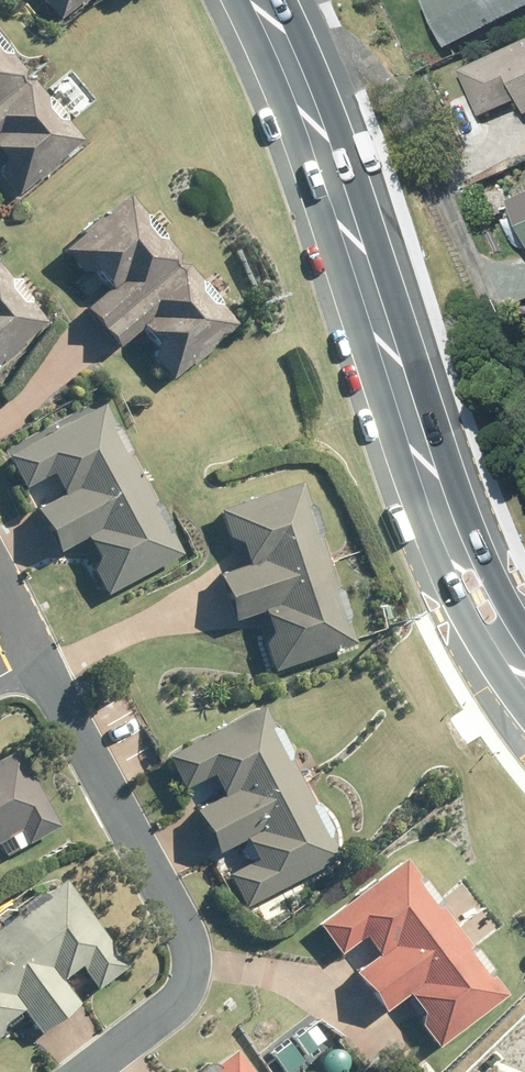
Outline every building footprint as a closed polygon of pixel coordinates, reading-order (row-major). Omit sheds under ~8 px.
[(44,0),(60,19),(80,3),(82,6),(89,0),(44,0)] [(430,2),(452,49),(524,15),(524,0),(434,0),(430,2)] [(29,80),(27,78),(28,72),(14,55),(15,51),(0,33),(0,103),(29,80)] [(468,70),(484,109),(493,106),(496,113),(524,101),(524,46),(468,70)] [(3,177),(19,196),(39,180),(41,182),(62,165),(61,163),(86,143),(68,121),(69,116),(53,97),(47,96),(35,81),(30,81),(29,80),(0,103),(0,151),(6,158),(3,177)] [(169,238),(169,234),(153,215),(147,214),(132,196),(107,217),(104,214),(83,232),(86,234),(66,251),(84,272),(103,274),(114,288),(89,309),(105,328),(183,263),(182,261),(183,255),(169,238)] [(240,326),(223,305),(223,300),(207,281),(202,281),(190,266),(185,265),(183,263),(105,328),(122,348),(147,327),(160,342),(158,361),(174,380),(194,363),(196,366),(216,349),(215,347),(240,326)] [(2,361),(4,363),(25,346),(23,344),(48,323),(31,302),(31,297),(15,278),(10,277),(0,265),(0,362),(2,361)] [(67,494),(39,509),(50,532),(145,482),(133,457),(135,449),(126,432),(118,430),(105,405),(10,455),(28,489),(56,474),(67,494)] [(99,556),(95,569),(109,595),(185,555),(173,534),(175,527),(165,505),(157,503),(145,482),(50,532),(60,551),(89,536),(99,556)] [(252,566),(222,576),(230,600),(332,565),(322,539),(326,532),(320,513),(313,509),(303,483),(223,510),(233,538),(244,543),(252,566)] [(267,610),(275,631),(269,644),(278,672),(359,644),(351,620),(355,614),(347,591),(339,587),(332,565),(230,600),(237,620),(267,610)] [(215,776),(226,797),(197,812),(209,834),(304,784),(291,759),(293,751),(284,734),(276,732),(264,707),(169,757),(186,791),(215,776)] [(13,838),(20,852),(63,828),(20,750),(0,761),(0,845),(13,838)] [(332,836),(334,828),(323,807),(315,805),(304,784),(209,834),(219,853),(242,842),(254,865),(230,877),(246,908),(343,857),(332,836)] [(369,937),(383,955),(358,974),(373,995),(459,929),(442,907),(443,900),(432,884),(424,883),(406,861),(321,925),(344,956),(369,937)] [(4,1035),(5,1025),(25,1010),(42,1033),(82,1003),(64,980),(82,967),(100,991),(130,968),(65,882),(49,894),(40,892),(18,908),(17,917),(0,930),(0,1038),(4,1035)] [(459,929),(373,995),(386,1012),(412,993),(425,1010),(423,1024),(441,1048),(509,996),(494,976),(496,969),(481,950),(474,948),(459,929)] [(361,1043),(357,1057),(372,1060),(375,1047),(361,1043)] [(239,1049),(218,1064),(221,1068),(217,1071),(256,1071),(239,1049)] [(419,1071),(438,1071),(430,1063),(419,1071)]
